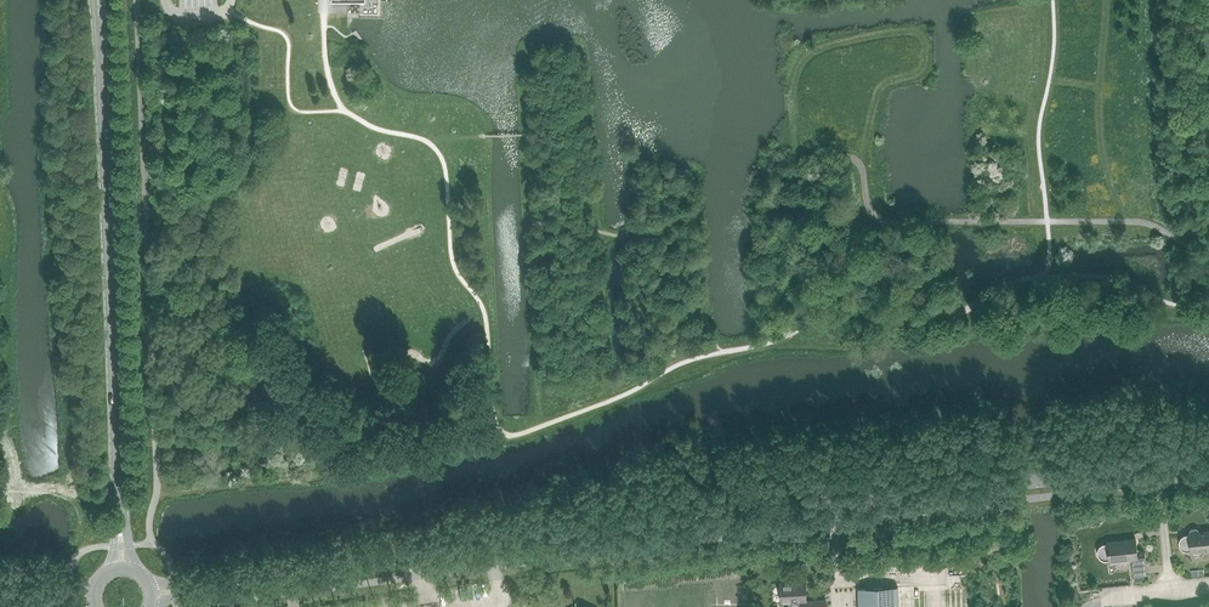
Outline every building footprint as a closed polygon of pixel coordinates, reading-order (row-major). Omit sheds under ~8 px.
[(206,60),(213,64),(216,58),(209,54),(206,60)] [(211,83),(217,86),(220,80),(214,77),(211,83)] [(200,97),(202,104),(209,102),(208,95),(200,97)] [(216,111),(222,117),(227,111),(221,106),(216,111)] [(1180,545),(1182,549),(1187,551),(1191,550),(1191,552),(1208,550),(1208,530),(1199,531),(1199,529),(1196,527),(1192,528),(1190,530),(1190,532),(1189,532),(1189,534),(1185,534),(1181,537),(1179,541),(1180,545)] [(1098,550),(1098,554),(1101,558),(1105,560),(1110,559),(1110,561),(1132,558),(1134,576),(1140,575),(1140,577),(1144,577),(1144,575),(1147,574),(1145,556),(1138,557),(1136,538),(1108,541),(1108,543),(1103,543),(1100,546),(1098,550)] [(781,583),(782,602),(801,601),(801,606),(829,606),(828,601),(826,600),(807,601),(806,581),(781,583)] [(859,588),(860,606),(900,606),(899,587),(859,588)]
